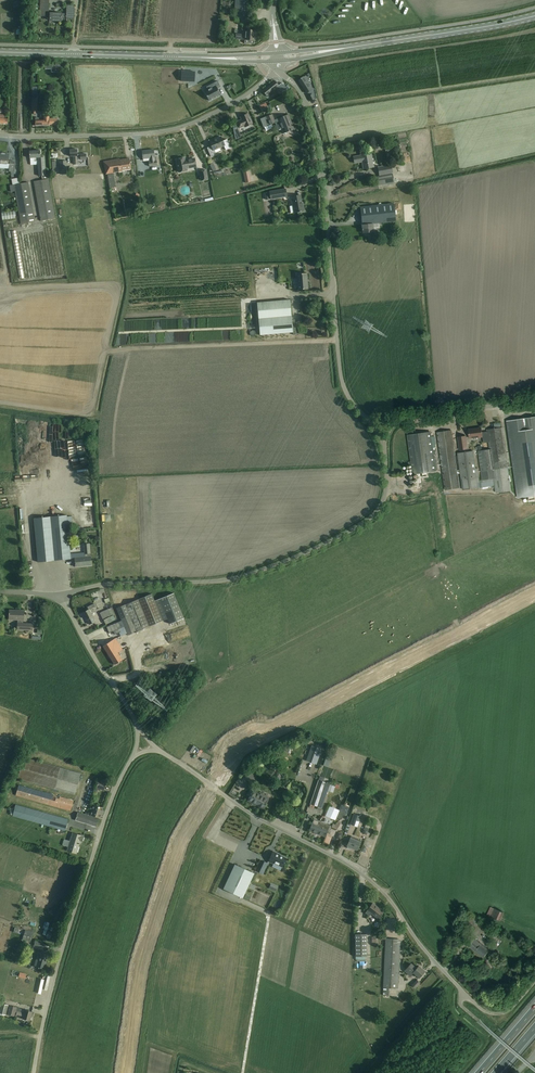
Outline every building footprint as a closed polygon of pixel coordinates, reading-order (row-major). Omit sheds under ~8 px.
[(49,0),(37,0),(36,5),(40,5),(40,12),(49,12),(49,0)] [(234,17),(240,17),(248,18),(249,0),(236,0),(234,17)] [(74,19),(74,14),(74,6),(67,6),(67,14),(62,14),(62,13),(50,13),(50,21),(62,21),(62,18),(67,19),(74,19)] [(256,31),(246,30),(242,30),(242,34),(236,34),(236,39),(246,40),(245,43),(255,44),(256,31)] [(181,71),(181,81),(181,80),(189,80),(188,82),(195,82),(195,72),(181,71)] [(303,77),(298,80),(307,93),(312,90),(303,77)] [(208,90),(205,92),(209,101),(221,95),(218,89),(221,87),(218,81),(214,83),(216,86),(208,90)] [(275,81),(263,91),(268,97),(280,87),(283,92),(284,92),(287,89),(282,83),(279,86),(275,81)] [(253,124),(251,119),(248,114),(241,117),(242,120),(237,122),(239,127),(239,128),(245,126),(245,127),(253,124)] [(288,115),(283,117),(275,120),(272,115),(266,117),(266,118),(261,120),(264,127),(269,125),(269,126),(275,123),(276,125),(279,123),(283,133),(294,129),(288,115)] [(39,118),(35,118),(36,120),(36,121),(36,126),(50,126),(50,125),(58,125),(57,118),(49,118),(49,116),(43,116),(44,120),(39,120),(39,118)] [(225,146),(223,142),(221,137),(214,140),(214,139),(210,141),(212,146),(207,148),(211,157),(216,155),(214,150),(225,146)] [(29,151),(30,157),(30,158),(34,158),(35,161),(38,161),(39,176),(42,176),(43,180),(34,181),(41,221),(55,218),(48,179),(49,179),(48,174),(46,175),(45,157),(41,157),(41,150),(29,151)] [(77,150),(70,150),(70,157),(73,156),(74,164),(78,164),(78,161),(84,160),(84,155),(78,155),(77,150)] [(155,158),(154,155),(154,150),(142,151),(143,159),(150,158),(151,162),(149,162),(150,167),(157,166),(157,161),(155,161),(155,158)] [(371,152),(366,153),(361,154),(361,156),(353,157),(355,163),(362,162),(363,169),(374,167),(371,152)] [(0,161),(0,164),(7,164),(10,164),(9,172),(14,172),(14,167),(15,161),(9,161),(9,154),(5,154),(5,153),(2,153),(2,154),(0,153),(0,161)] [(196,167),(196,164),(195,159),(188,160),(185,161),(185,158),(177,160),(178,165),(177,165),(178,167),(180,166),(181,172),(187,171),(187,168),(196,167)] [(131,169),(131,164),(130,159),(120,160),(120,159),(104,162),(106,174),(123,171),(122,170),(131,169)] [(393,173),(391,164),(378,167),(379,176),(393,173)] [(209,180),(207,170),(199,171),(201,182),(209,180)] [(393,174),(377,177),(378,186),(394,183),(393,174)] [(20,225),(25,224),(35,222),(28,182),(14,185),(20,225)] [(178,191),(181,199),(189,196),(186,188),(178,191)] [(286,188),(285,188),(278,190),(269,192),(270,199),(287,196),(286,188)] [(302,206),(302,203),(301,195),(291,197),(294,213),(299,212),(300,212),(301,212),(304,211),(304,206),(302,206)] [(394,204),(366,207),(360,207),(363,233),(370,232),(371,239),(375,238),(373,228),(379,227),(378,223),(396,221),(394,204)] [(15,211),(2,212),(2,220),(16,218),(15,211)] [(308,289),(307,273),(303,273),(303,266),(292,267),(292,274),(297,274),(298,290),(308,289)] [(290,300),(285,300),(257,303),(260,335),(293,332),(292,320),(290,300)] [(123,344),(137,345),(137,335),(124,334),(123,344)] [(517,498),(534,495),(534,416),(506,420),(517,498)] [(514,519),(501,427),(486,428),(487,431),(482,432),(482,436),(482,443),(488,442),(489,448),(482,449),(482,445),(477,445),(477,446),(475,446),(475,450),(477,449),(481,480),(479,480),(477,468),(476,468),(473,451),(457,453),(467,535),(487,532),(480,487),(482,487),(487,524),(500,523),(499,521),(514,519)] [(482,436),(482,432),(481,428),(468,430),(469,438),(482,436)] [(465,532),(451,430),(437,432),(437,434),(435,434),(438,458),(436,459),(436,463),(437,463),(439,463),(440,469),(442,469),(450,534),(465,532)] [(436,471),(431,438),(431,433),(407,436),(413,474),(436,471)] [(466,436),(458,437),(460,450),(468,449),(466,436)] [(38,562),(71,559),(66,515),(34,518),(38,562)] [(76,567),(91,565),(89,544),(84,544),(85,553),(71,554),(71,559),(75,558),(76,567)] [(110,602),(109,598),(108,598),(106,592),(102,593),(106,604),(110,602)] [(140,599),(117,608),(122,620),(127,634),(128,635),(163,621),(168,619),(170,624),(184,618),(178,602),(174,593),(155,601),(152,594),(140,599)] [(91,613),(97,610),(95,606),(83,612),(89,624),(95,621),(91,613)] [(108,609),(100,613),(106,624),(115,619),(113,615),(115,615),(111,608),(108,609)] [(15,611),(15,610),(10,610),(10,613),(9,613),(9,614),(10,614),(9,619),(18,620),(18,629),(33,630),(33,624),(23,623),(24,611),(20,611),(15,611)] [(122,620),(107,627),(109,633),(114,631),(115,634),(120,633),(121,636),(127,634),(122,620)] [(123,650),(116,639),(116,638),(115,639),(103,646),(115,665),(122,660),(118,653),(123,650)] [(317,764),(322,749),(312,745),(306,761),(317,764)] [(81,774),(24,757),(18,778),(75,795),(81,774)] [(282,769),(276,778),(280,780),(285,770),(282,769)] [(248,772),(245,771),(241,779),(244,780),(245,779),(250,782),(250,783),(252,784),(257,775),(248,771),(248,772)] [(319,780),(310,804),(322,808),(330,784),(329,784),(331,780),(322,777),(320,781),(319,780)] [(106,783),(101,781),(99,780),(96,788),(104,790),(106,783)] [(74,801),(44,792),(18,785),(16,795),(71,810),(74,801)] [(253,791),(250,790),(248,794),(250,796),(248,799),(263,808),(268,800),(253,791)] [(68,820),(26,808),(16,805),(13,815),(65,830),(68,820)] [(93,811),(91,815),(92,815),(95,816),(100,818),(103,808),(98,806),(95,805),(93,811)] [(341,805),(339,810),(340,811),(344,813),(347,814),(349,808),(341,805)] [(339,810),(330,806),(325,816),(336,820),(337,818),(341,819),(342,819),(344,813),(340,811),(339,810)] [(99,818),(94,817),(90,816),(86,815),(78,812),(76,820),(91,825),(96,826),(99,818)] [(350,824),(358,827),(362,817),(354,814),(350,824)] [(314,819),(312,825),(310,829),(325,836),(327,831),(330,825),(314,819)] [(333,823),(331,827),(337,830),(339,828),(341,823),(339,820),(336,823),(335,824),(333,823)] [(308,834),(323,840),(325,836),(310,830),(308,834)] [(84,836),(79,835),(73,833),(68,850),(76,853),(79,843),(78,843),(79,840),(82,841),(84,836)] [(350,838),(347,846),(348,846),(348,848),(351,849),(352,848),(357,850),(360,842),(361,840),(351,836),(350,838)] [(265,861),(272,844),(258,838),(255,847),(261,850),(257,858),(265,861)] [(328,847),(331,840),(326,838),(323,845),(328,847)] [(269,861),(283,867),(287,858),(280,855),(278,854),(273,851),(269,861)] [(263,875),(267,865),(260,862),(255,872),(263,875)] [(235,864),(224,888),(243,897),(254,873),(235,864)] [(370,915),(371,913),(379,918),(381,915),(382,915),(382,914),(384,911),(373,903),(369,907),(366,912),(370,915)] [(500,921),(503,913),(490,907),(487,915),(500,921)] [(467,924),(460,920),(457,926),(471,932),(478,916),(472,913),(467,924)] [(30,942),(32,938),(33,933),(25,931),(24,935),(26,936),(25,941),(30,942)] [(355,934),(356,957),(367,956),(366,934),(355,934)] [(474,938),(472,941),(468,945),(483,957),(489,950),(474,938)] [(386,939),(386,944),(383,995),(389,995),(389,988),(398,988),(400,940),(386,939)] [(48,952),(43,951),(39,950),(38,955),(40,956),(38,967),(39,967),(39,968),(40,967),(43,968),(48,952)] [(421,969),(422,969),(419,966),(417,968),(411,964),(408,968),(405,971),(410,976),(413,972),(419,978),(421,975),(425,971),(424,971),(421,969)] [(17,1007),(10,1005),(8,1015),(14,1016),(17,1007)] [(17,1012),(16,1017),(25,1019),(30,1020),(32,1012),(27,1010),(25,1010),(24,1013),(17,1012)]
